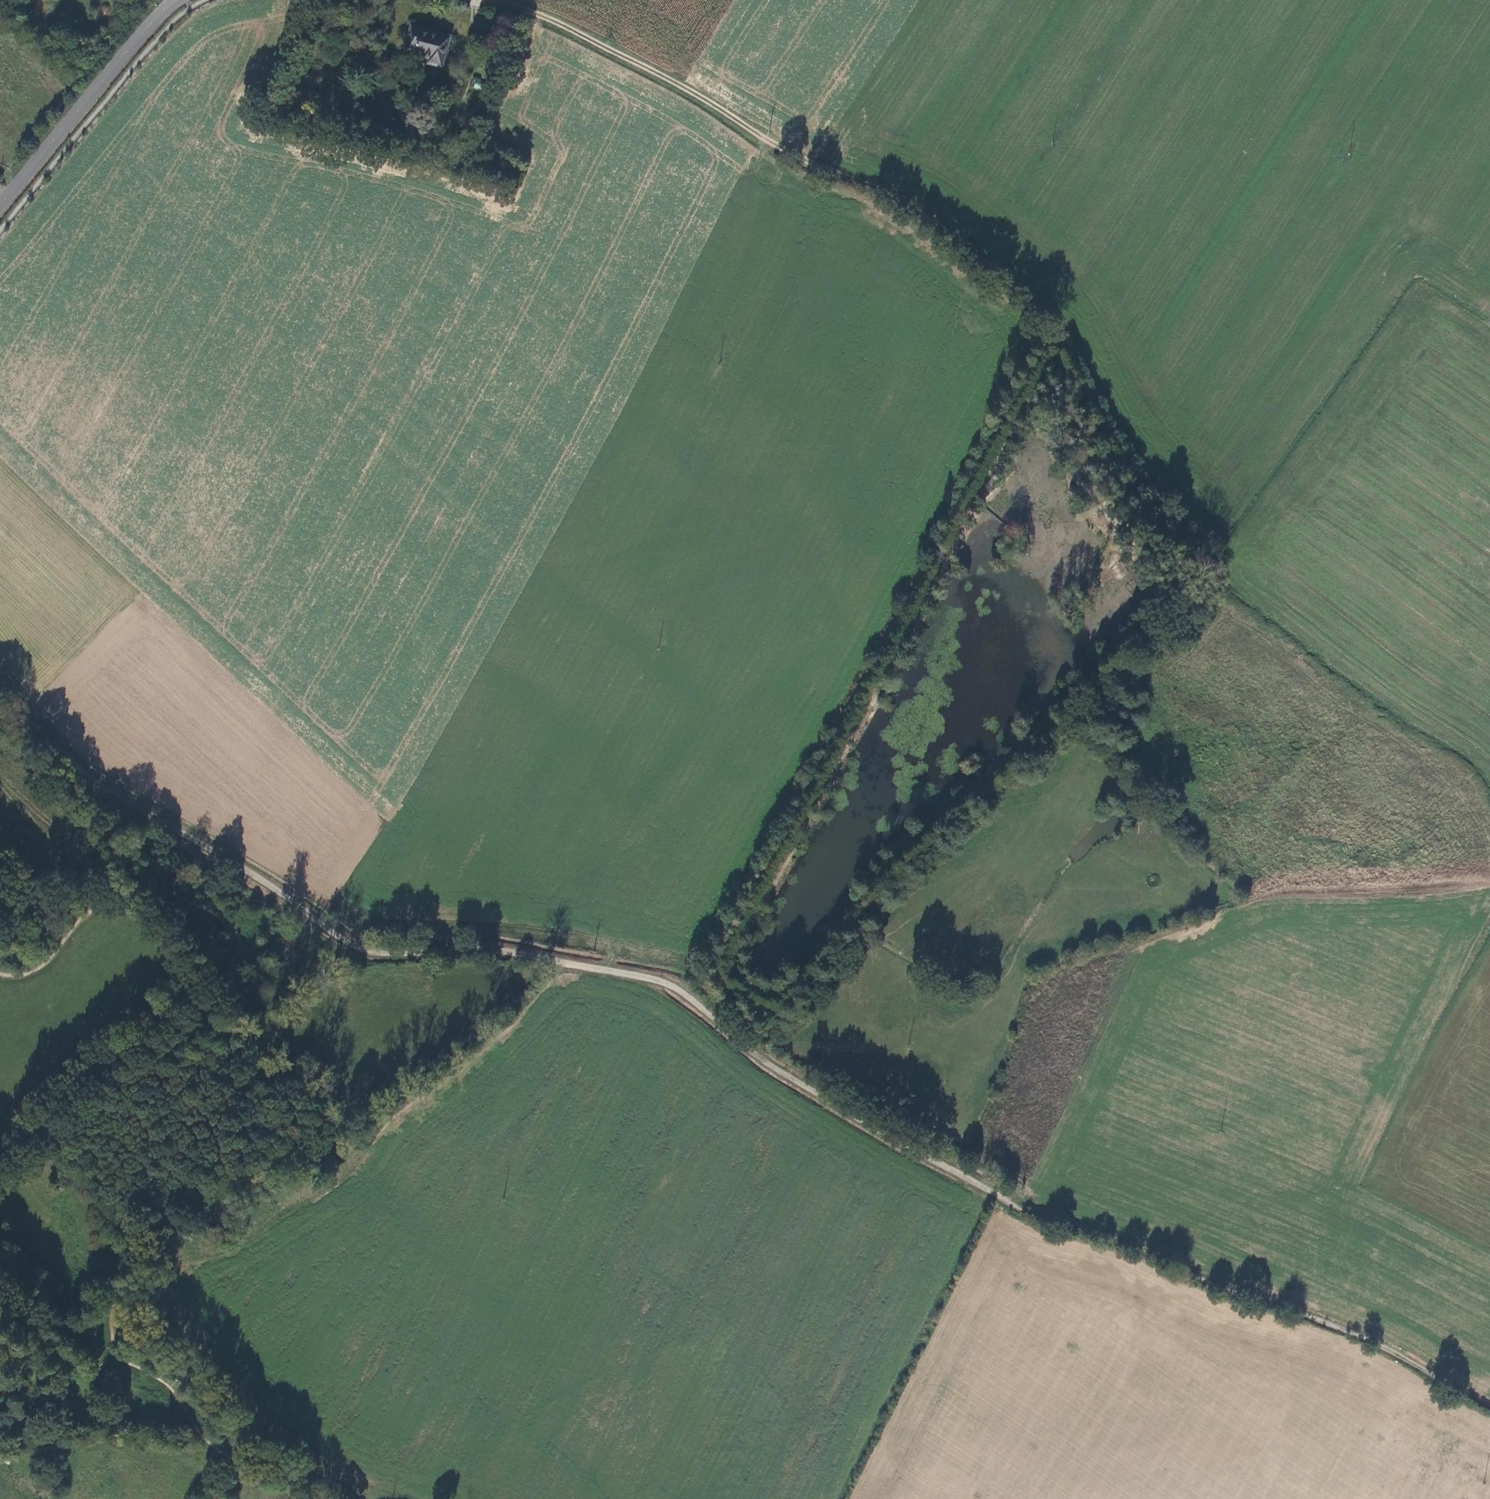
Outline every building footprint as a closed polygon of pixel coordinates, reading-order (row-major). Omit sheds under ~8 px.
[(444,67),(450,40),(444,38),(444,35),(411,26),(404,52),(431,59),(429,63),(444,67)] [(1433,289),(1417,280),(1414,287),(1430,296),(1433,289)]
